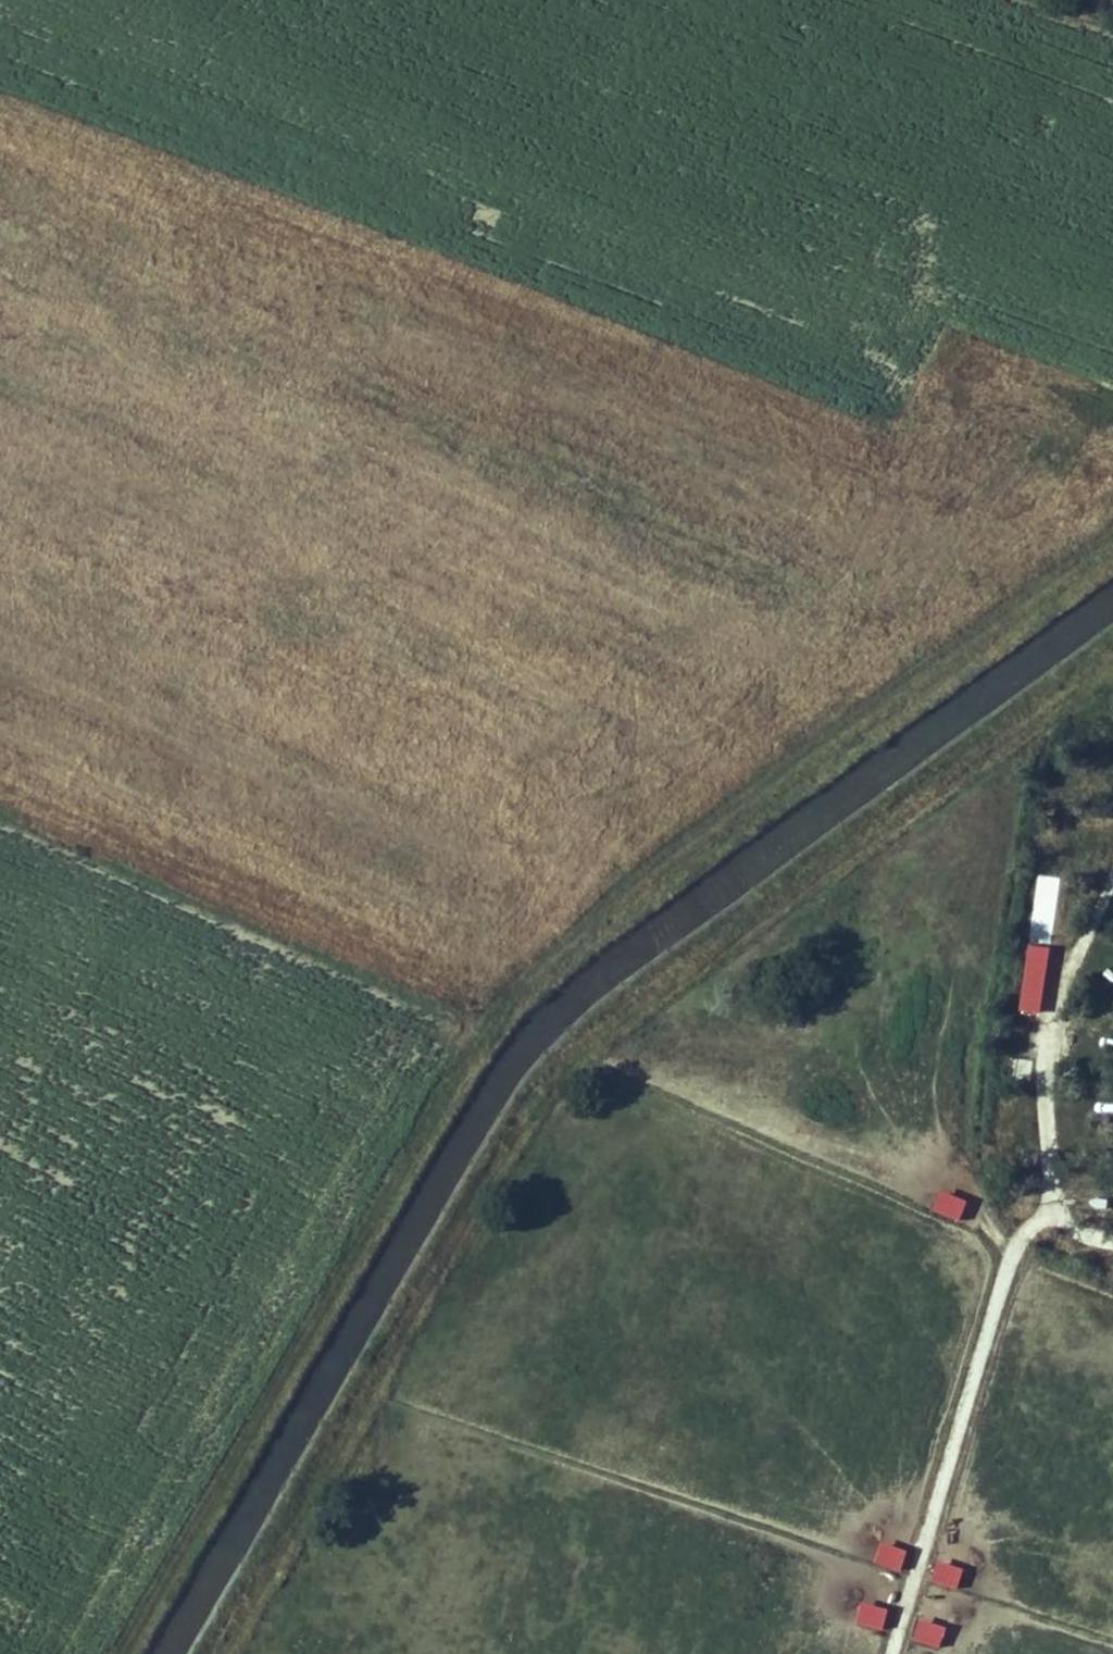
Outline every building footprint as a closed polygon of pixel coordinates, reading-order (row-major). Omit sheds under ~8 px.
[(1016,1011),(1040,1016),(1053,948),(1029,943),(1016,1011)] [(940,1189),(931,1211),(959,1223),(969,1201),(940,1189)] [(881,1542),(873,1564),(901,1574),(909,1551),(881,1542)] [(937,1560),(929,1582),(957,1592),(965,1570),(937,1560)] [(862,1602),(855,1624),(883,1632),(889,1610),(862,1602)] [(917,1621),(913,1644),(943,1648),(946,1625),(917,1621)]
